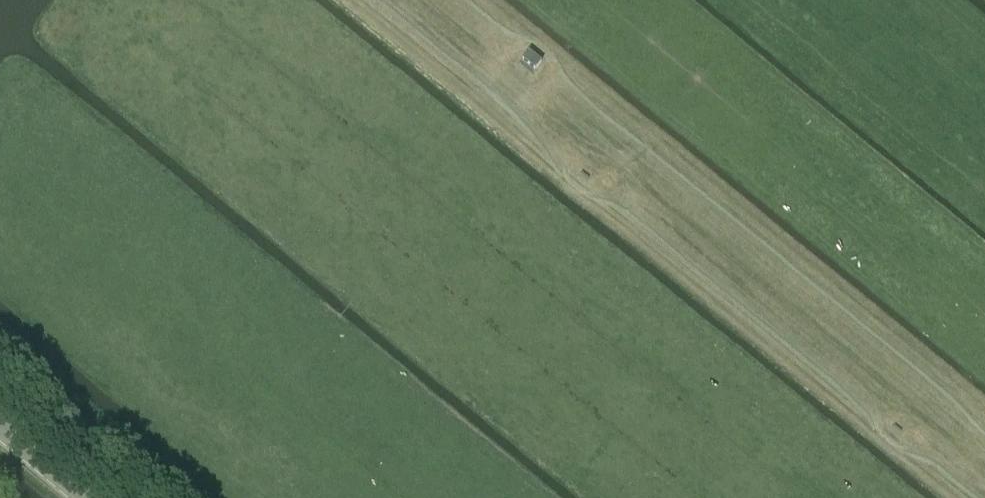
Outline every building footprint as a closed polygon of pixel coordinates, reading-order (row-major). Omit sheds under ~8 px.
[(529,52),(523,60),(535,70),(542,63),(529,52)]
